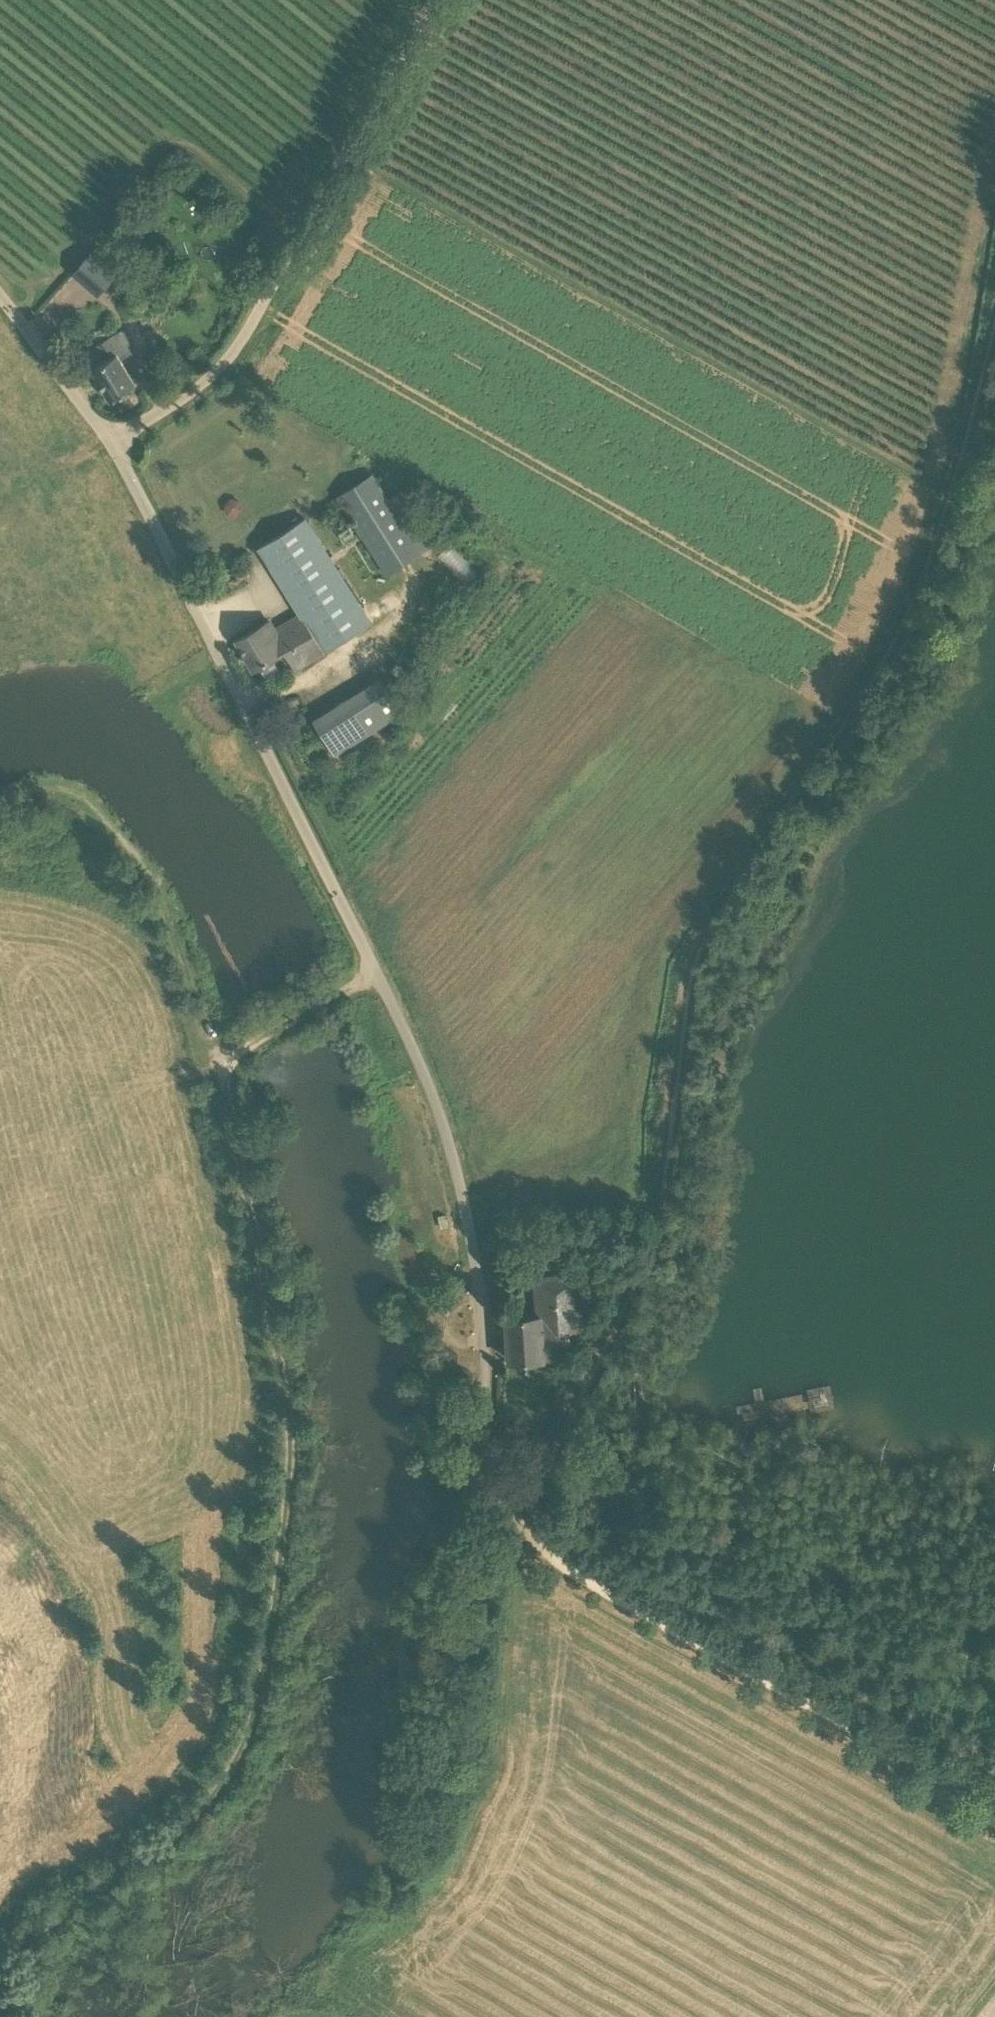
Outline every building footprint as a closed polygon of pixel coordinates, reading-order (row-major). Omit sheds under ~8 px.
[(95,248),(73,274),(98,296),(121,270),(95,248)] [(136,350),(123,329),(99,343),(108,358),(92,368),(111,399),(136,384),(121,359),(136,350)] [(402,490),(389,499),(373,474),(339,496),(389,574),(436,544),(402,490)] [(306,517),(261,546),(302,613),(276,629),(270,620),(237,639),(254,668),(284,649),(296,667),(370,625),(306,517)] [(381,679),(316,720),(336,753),(402,712),(381,679)] [(592,1253),(558,1256),(559,1265),(592,1263),(592,1253)] [(569,1328),(585,1327),(582,1274),(537,1276),(539,1313),(508,1315),(510,1359),(570,1355),(569,1328)]
